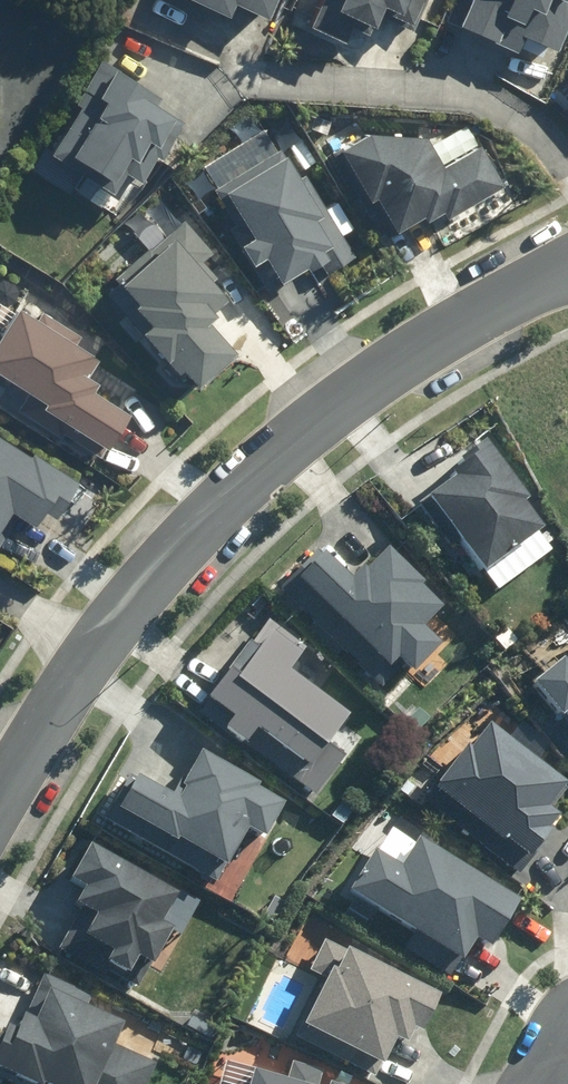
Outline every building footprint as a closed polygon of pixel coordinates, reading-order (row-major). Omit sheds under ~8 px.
[(269,18),(277,0),(186,0),(232,20),(239,5),(269,18)] [(337,12),(376,29),(382,13),(416,27),(427,0),(342,0),(337,12)] [(460,28),(496,41),(503,18),(524,25),(520,37),(560,50),(567,25),(567,0),(469,0),(460,28)] [(161,97),(99,60),(72,108),(76,110),(49,155),(66,165),(71,158),(89,169),(76,190),(111,211),(126,186),(136,192),(157,157),(160,159),(183,122),(156,106),(161,97)] [(261,129),(201,165),(214,189),(220,186),(249,239),(237,246),(249,269),(268,259),(282,283),(328,258),(323,249),(327,247),(337,266),(350,259),(337,235),(331,239),(303,188),(309,185),(303,176),(298,178),(281,148),(274,152),(261,129)] [(424,217),(432,230),(505,190),(483,148),(445,168),(429,140),(366,134),(338,150),(365,200),(373,195),(393,233),(424,217)] [(210,255),(182,220),(115,276),(124,288),(138,305),(135,308),(151,327),(144,333),(170,365),(165,368),(182,389),(188,385),(181,376),(184,373),(195,387),(236,354),(211,323),(216,319),(212,314),(226,303),(206,278),(210,274),(201,262),(210,255)] [(0,334),(0,374),(45,402),(41,409),(107,452),(130,416),(94,394),(99,385),(86,377),(97,359),(73,344),(78,335),(43,313),(38,320),(18,308),(0,334)] [(12,514),(36,529),(49,511),(58,517),(80,482),(35,453),(32,457),(0,436),(0,532),(12,514)] [(453,478),(423,502),(458,543),(462,540),(491,575),(544,530),(523,505),(531,499),(483,443),(466,458),(489,484),(453,478)] [(317,550),(289,579),(389,669),(398,659),(414,674),(440,647),(425,633),(447,610),(425,590),(429,586),(388,548),(368,570),(364,566),(351,581),(317,550)] [(303,658),(266,629),(208,698),(233,720),(224,730),(245,747),(258,731),(306,772),(296,783),(312,797),(345,758),(330,745),(350,721),(292,670),(303,658)] [(534,684),(560,719),(566,715),(567,718),(567,661),(566,659),(534,684)] [(530,867),(567,822),(552,809),(567,791),(567,789),(489,724),(435,789),(530,867)] [(142,774),(118,808),(177,845),(179,841),(224,868),(250,826),(267,837),(286,805),(262,790),(264,787),(203,749),(174,795),(142,774)] [(524,902),(420,839),(399,870),(373,855),(351,892),(466,962),(479,940),(495,950),(524,902)] [(104,963),(132,979),(142,960),(160,970),(180,934),(162,925),(179,895),(89,845),(69,881),(84,889),(74,905),(93,916),(80,939),(109,954),(104,963)] [(442,998),(325,940),(309,972),(328,981),(304,1028),(385,1068),(398,1041),(405,1044),(413,1028),(424,1034),(442,998)] [(0,1045),(0,1066),(34,1083),(41,1083),(42,1083),(145,1083),(155,1065),(117,1045),(126,1028),(72,1000),(76,992),(54,981),(33,1022),(25,1018),(11,1045),(2,1040),(0,1045)] [(253,1074),(250,1083),(293,1083),(253,1074)]
